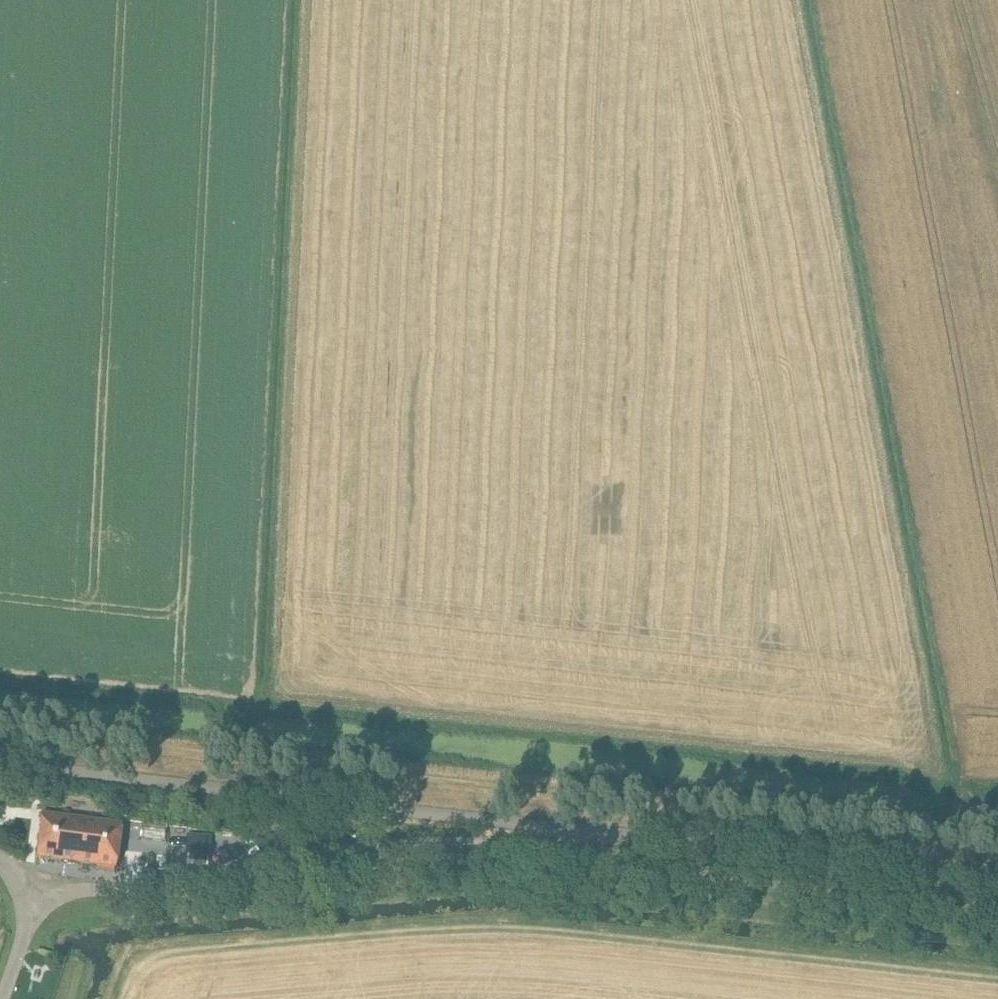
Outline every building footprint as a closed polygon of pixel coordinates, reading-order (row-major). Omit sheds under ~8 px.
[(118,866),(123,822),(42,813),(37,857),(118,866)] [(143,825),(141,838),(164,841),(166,829),(143,825)] [(186,855),(187,855),(208,856),(210,856),(211,835),(187,834),(186,855)] [(187,855),(186,866),(208,868),(208,856),(187,855)] [(184,866),(184,874),(204,876),(207,876),(208,868),(186,866),(184,866)]
